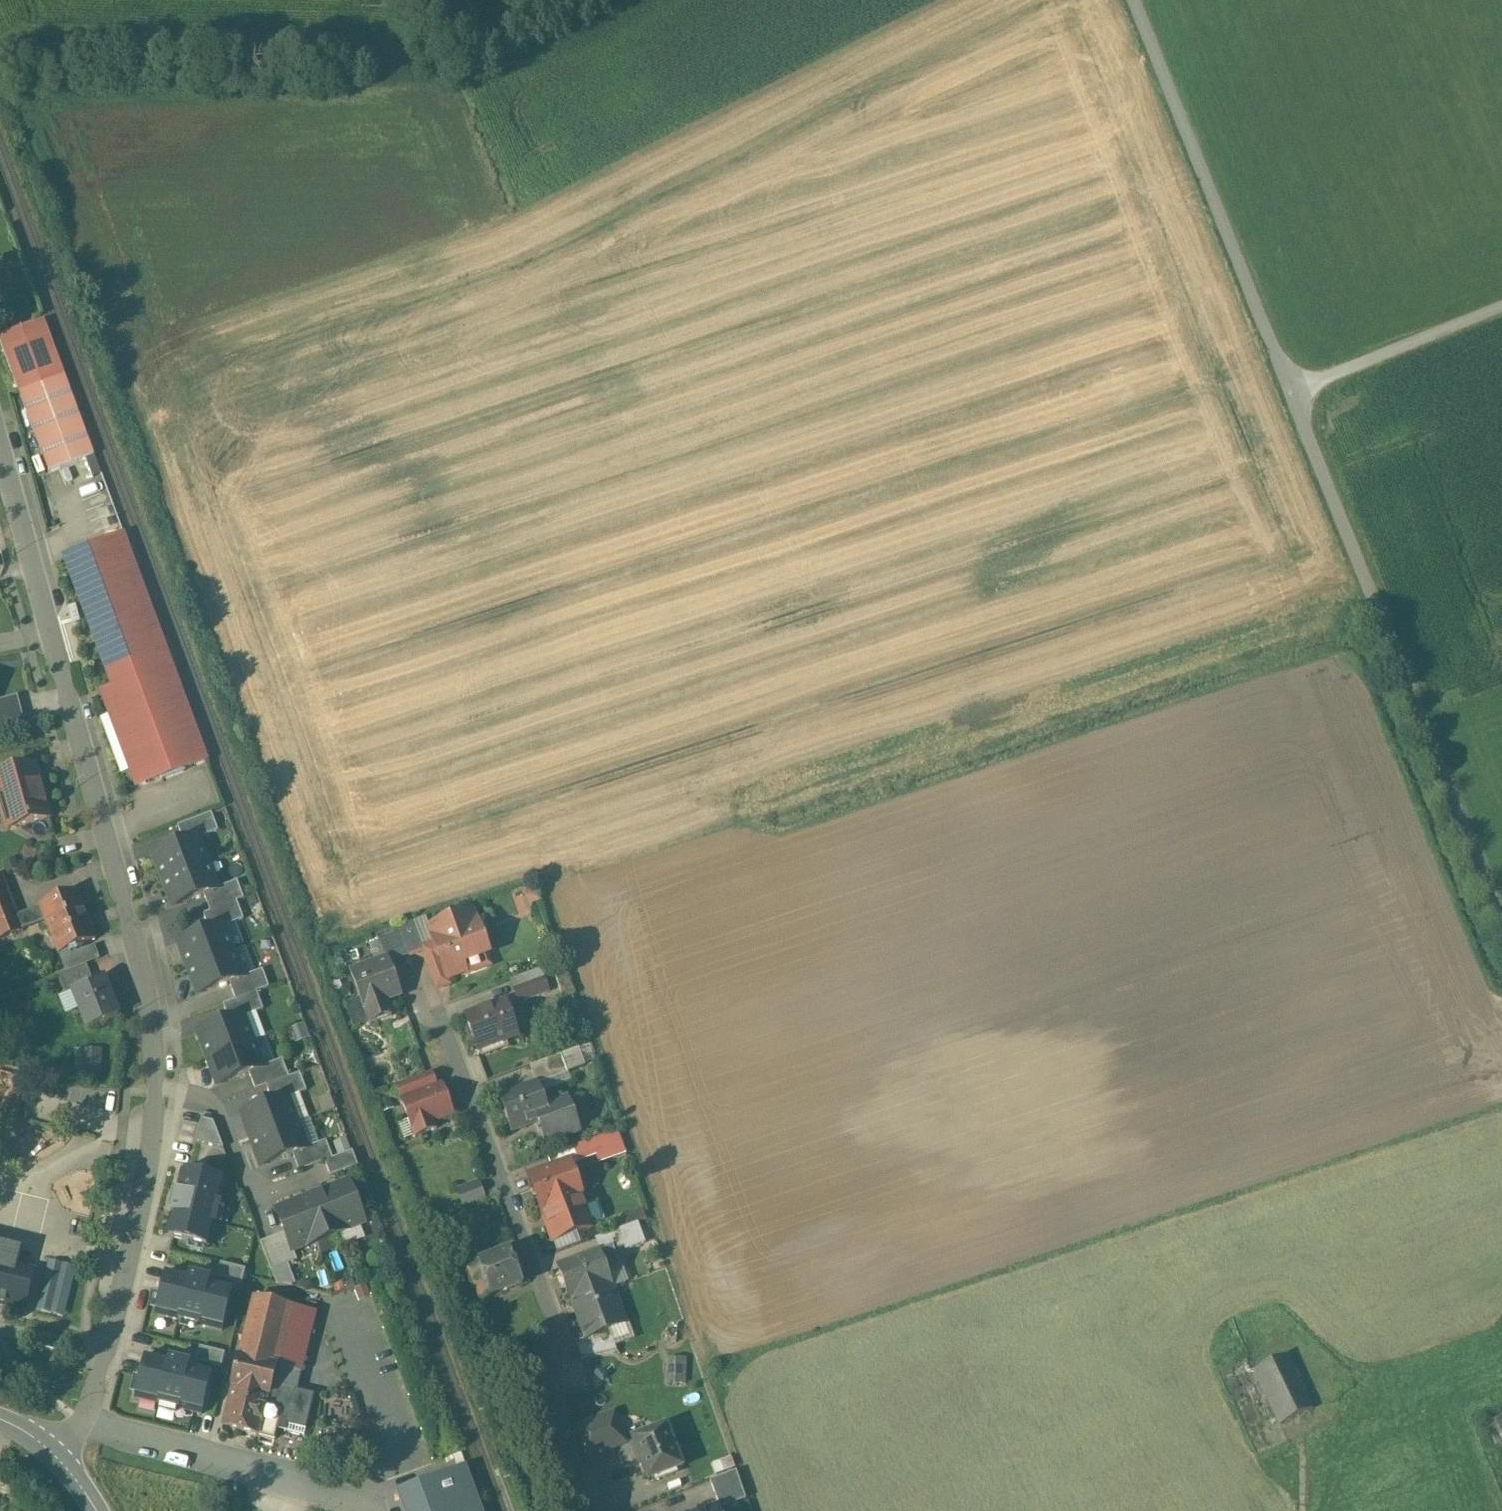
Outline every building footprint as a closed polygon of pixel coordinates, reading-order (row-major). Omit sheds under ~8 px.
[(0,338),(0,343),(19,394),(64,377),(44,322),(0,338)] [(64,377),(19,394),(48,474),(93,457),(64,377)] [(207,761),(124,536),(64,558),(112,689),(101,694),(131,775),(148,783),(160,779),(161,780),(184,772),(183,770),(207,761)] [(0,776),(0,807),(0,809),(10,814),(13,827),(49,818),(35,766),(0,776)] [(211,814),(177,827),(183,844),(198,838),(198,839),(218,832),(211,814)] [(183,844),(152,856),(162,882),(208,864),(198,839),(198,838),(183,844)] [(208,864),(162,882),(172,908),(203,896),(218,890),(218,889),(208,864)] [(237,882),(218,889),(218,890),(203,896),(210,912),(236,902),(243,900),(237,882)] [(76,891),(38,906),(57,955),(95,940),(76,891)] [(0,896),(0,940),(22,932),(7,893),(0,896)] [(210,912),(203,915),(209,932),(223,927),(224,927),(243,920),(236,902),(210,912)] [(470,914),(430,929),(433,938),(432,938),(446,978),(465,971),(462,965),(486,956),(488,955),(476,922),(473,923),(470,914)] [(424,951),(414,923),(398,929),(409,957),(424,951)] [(209,932),(177,944),(187,970),(233,952),(224,927),(223,927),(209,932)] [(233,952),(187,970),(197,996),(229,984),(243,978),(233,952)] [(486,956),(462,965),(465,971),(466,975),(489,966),(486,956)] [(388,960),(350,974),(360,1000),(361,1000),(381,993),(384,1001),(386,1000),(400,995),(388,960)] [(86,965),(58,977),(63,989),(69,987),(71,993),(76,991),(86,987),(86,985),(92,982),(86,965)] [(262,970),(243,978),(229,984),(235,1000),(256,993),(269,988),(262,970)] [(92,982),(86,985),(86,987),(76,991),(81,1006),(76,1007),(86,1031),(118,1018),(102,979),(92,982)] [(543,979),(512,991),(517,1003),(548,992),(543,979)] [(235,1000),(223,1005),(229,1022),(243,1017),(244,1018),(263,1011),(256,993),(235,1000)] [(381,993),(361,1000),(370,1024),(391,1016),(386,1000),(384,1001),(381,993)] [(505,1003),(465,1017),(478,1051),(517,1036),(505,1003)] [(229,1022),(197,1034),(207,1060),(253,1043),(244,1018),(243,1017),(229,1022)] [(253,1043),(207,1060),(217,1086),(248,1074),(263,1069),(263,1068),(253,1043)] [(100,1073),(101,1047),(74,1046),(74,1072),(100,1073)] [(568,1068),(584,1063),(579,1047),(562,1052),(568,1068)] [(560,1056),(529,1067),(536,1086),(537,1085),(535,1081),(565,1070),(566,1075),(567,1074),(560,1056)] [(282,1060),(263,1068),(263,1069),(248,1074),(255,1091),(266,1087),(288,1078),(282,1060)] [(430,1073),(396,1086),(402,1101),(436,1088),(430,1073)] [(288,1078),(266,1087),(272,1104),(287,1098),(287,1099),(306,1092),(299,1074),(288,1078)] [(567,1100),(545,1108),(537,1085),(536,1086),(500,1099),(500,1098),(499,1099),(512,1132),(538,1123),(546,1145),(579,1133),(567,1100)] [(402,1101),(401,1101),(408,1121),(413,1120),(419,1136),(436,1130),(434,1123),(452,1116),(441,1086),(436,1088),(402,1101)] [(272,1104),(241,1116),(251,1141),(297,1124),(287,1099),(287,1098),(272,1104)] [(202,1120),(196,1142),(223,1149),(214,1123),(202,1120)] [(297,1124),(251,1141),(260,1167),(292,1155),(307,1150),(306,1149),(297,1124)] [(603,1137),(572,1148),(577,1161),(595,1155),(598,1161),(611,1157),(603,1137)] [(325,1142),(306,1149),(307,1150),(292,1155),(299,1172),(324,1162),(332,1159),(325,1142)] [(332,1159),(324,1162),(330,1177),(357,1167),(352,1152),(332,1159)] [(568,1163),(529,1178),(552,1242),(592,1228),(591,1225),(584,1207),(568,1163)] [(183,1171),(178,1193),(176,1193),(170,1214),(172,1215),(167,1237),(209,1248),(226,1181),(183,1171)] [(462,1206),(484,1197),(477,1178),(454,1186),(462,1206)] [(348,1183),(276,1211),(285,1234),(292,1252),(293,1252),(363,1224),(348,1183)] [(597,1202),(584,1207),(591,1225),(604,1221),(597,1202)] [(637,1224),(617,1231),(625,1252),(644,1244),(637,1224)] [(285,1234),(260,1244),(271,1272),(297,1262),(293,1252),(292,1252),(285,1234)] [(17,1268),(21,1252),(0,1247),(0,1305),(24,1311),(33,1272),(17,1268)] [(599,1253),(559,1268),(559,1267),(558,1268),(570,1302),(572,1301),(594,1293),(595,1295),(610,1289),(612,1288),(607,1274),(620,1270),(612,1249),(599,1253)] [(510,1254),(461,1273),(472,1302),(491,1295),(492,1297),(522,1285),(510,1254)] [(64,1267),(49,1263),(37,1312),(52,1315),(64,1267)] [(245,1270),(221,1264),(217,1279),(242,1285),(245,1270)] [(233,1289),(210,1283),(211,1281),(190,1276),(189,1278),(166,1272),(156,1315),(223,1332),(233,1289)] [(610,1289),(595,1295),(594,1293),(572,1301),(586,1339),(596,1335),(608,1330),(623,1325),(610,1289)] [(289,1307),(254,1299),(240,1360),(274,1367),(289,1307)] [(608,1330),(596,1335),(576,1343),(582,1360),(616,1352),(608,1330)] [(225,1354),(200,1348),(197,1363),(221,1369),(225,1354)] [(213,1372),(190,1367),(191,1365),(169,1360),(169,1362),(146,1356),(135,1399),(202,1415),(213,1372)] [(685,1381),(685,1356),(668,1356),(668,1381),(685,1381)] [(1312,1410),(1287,1356),(1254,1371),(1279,1426),(1312,1410)] [(240,1360),(238,1359),(232,1388),(233,1388),(222,1429),(258,1438),(265,1409),(268,1397),(269,1398),(272,1387),(276,1368),(274,1367),(240,1360)] [(313,1397),(272,1387),(269,1398),(268,1397),(265,1409),(281,1413),(277,1429),(304,1436),(313,1397)] [(281,1413),(265,1409),(258,1438),(274,1441),(277,1429),(281,1413)] [(616,1412),(575,1427),(588,1462),(629,1446),(616,1412)] [(666,1427),(632,1440),(648,1482),(682,1469),(666,1427)] [(469,1465),(400,1490),(408,1510),(485,1510),(469,1465)] [(735,1472),(709,1482),(720,1510),(745,1500),(735,1472)]
